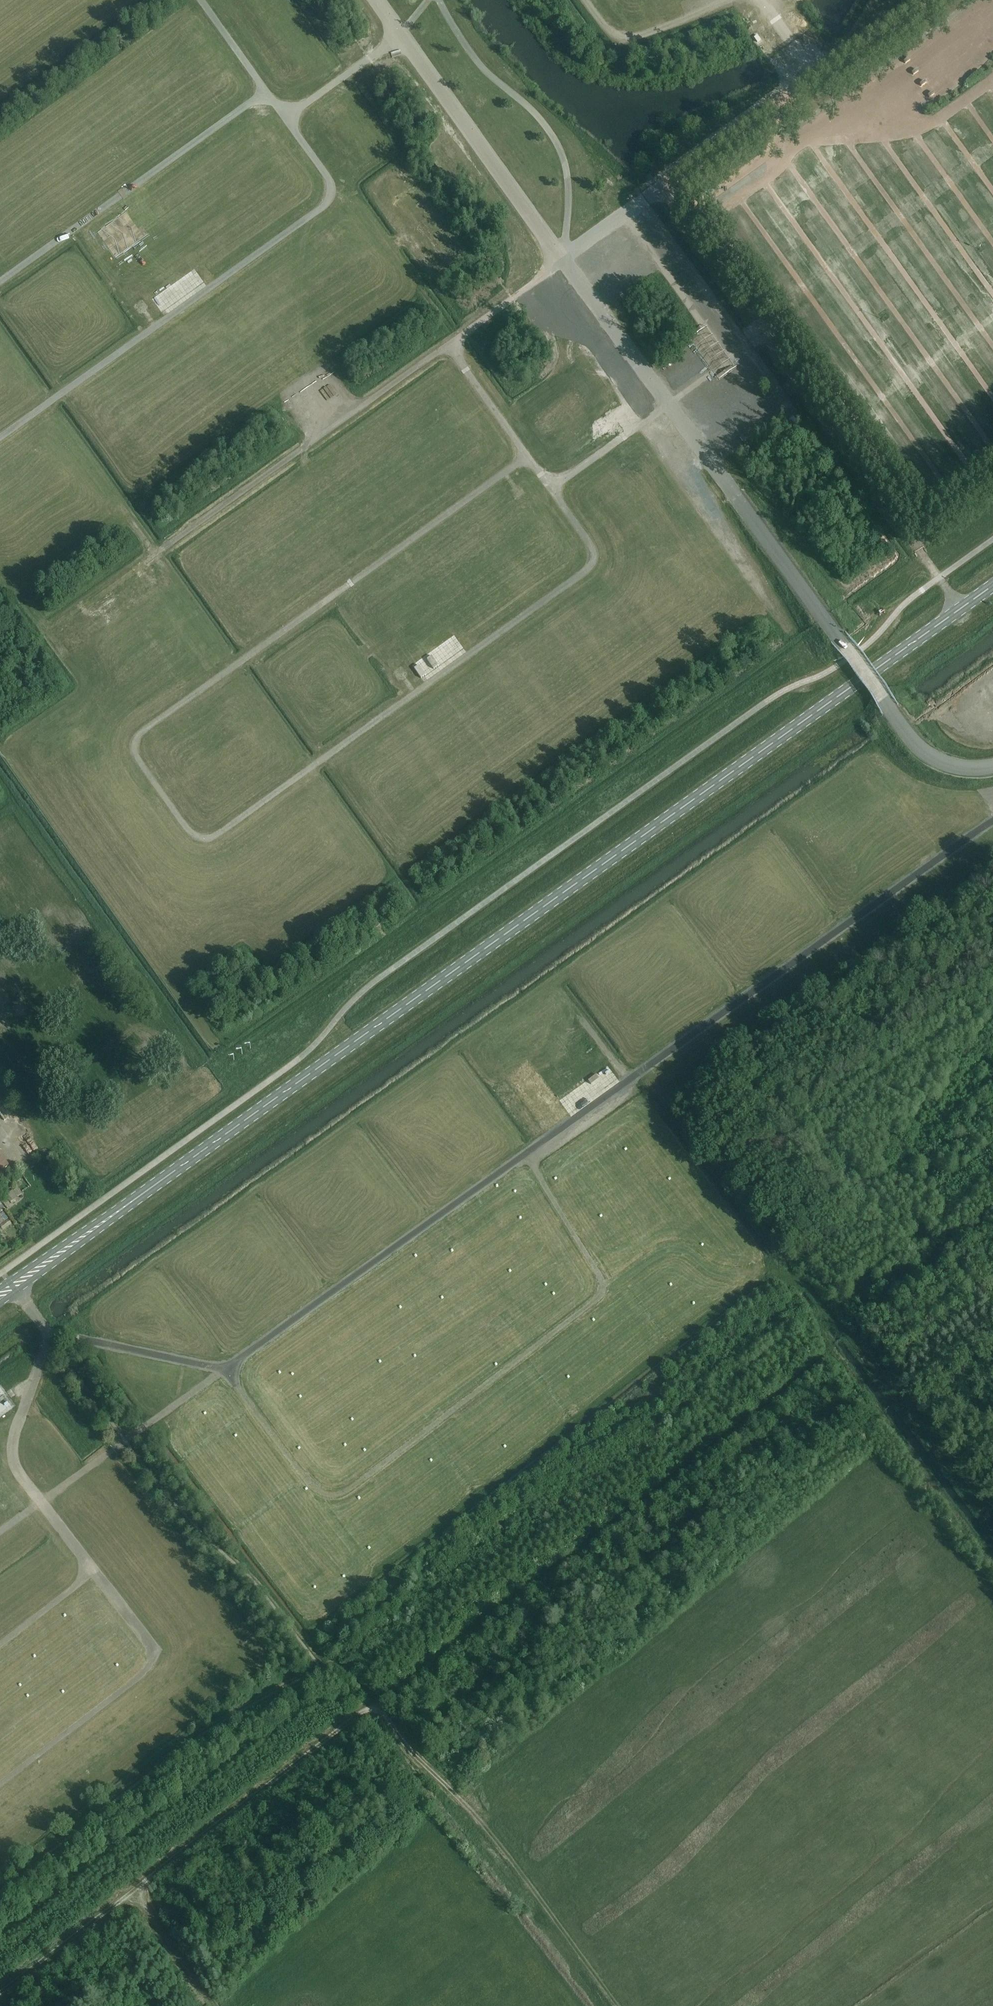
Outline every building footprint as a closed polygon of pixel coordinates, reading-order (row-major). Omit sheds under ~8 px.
[(513,77),(521,88),(525,85),(517,74),(513,77)] [(936,79),(950,99),(960,93),(957,88),(959,87),(957,83),(951,87),(946,80),(944,82),(940,76),(936,79)] [(523,102),(528,98),(514,80),(509,83),(523,102)] [(173,90),(173,99),(185,98),(185,90),(173,90)] [(471,126),(466,129),(472,141),(478,138),(471,126)] [(827,173),(821,176),(828,187),(833,184),(827,173)] [(744,220),(756,216),(753,207),(741,211),(744,220)] [(544,230),(548,228),(542,215),(538,218),(544,230)] [(550,229),(546,231),(552,243),(556,241),(550,229)] [(678,231),(672,235),(683,252),(689,248),(678,231)] [(589,256),(603,249),(599,242),(585,249),(589,256)] [(139,280),(153,273),(146,261),(133,268),(139,280)] [(597,261),(590,264),(600,285),(607,282),(597,261)] [(794,286),(799,282),(787,266),(782,270),(794,286)] [(619,269),(609,275),(615,285),(625,278),(619,269)] [(618,286),(620,294),(632,290),(630,283),(618,286)] [(730,297),(720,303),(722,308),(733,301),(730,297)] [(709,316),(716,327),(723,323),(716,312),(709,316)] [(724,323),(717,327),(725,338),(731,333),(724,323)] [(732,350),(743,341),(739,336),(728,344),(732,350)] [(602,372),(604,378),(611,375),(610,370),(602,372)] [(616,385),(609,388),(611,393),(618,391),(616,385)] [(691,411),(712,394),(708,388),(686,406),(691,411)] [(259,491),(248,498),(252,504),(263,496),(259,491)] [(203,539),(200,532),(193,535),(195,541),(203,539)] [(180,554),(190,547),(187,542),(176,548),(180,554)] [(400,647),(408,644),(403,632),(395,635),(400,647)] [(8,1165),(0,1153),(0,1171),(8,1165)] [(15,1197),(17,1204),(26,1201),(23,1194),(15,1197)] [(3,1231),(11,1225),(7,1219),(8,1218),(3,1211),(5,1210),(0,1203),(0,1226),(3,1231)]
